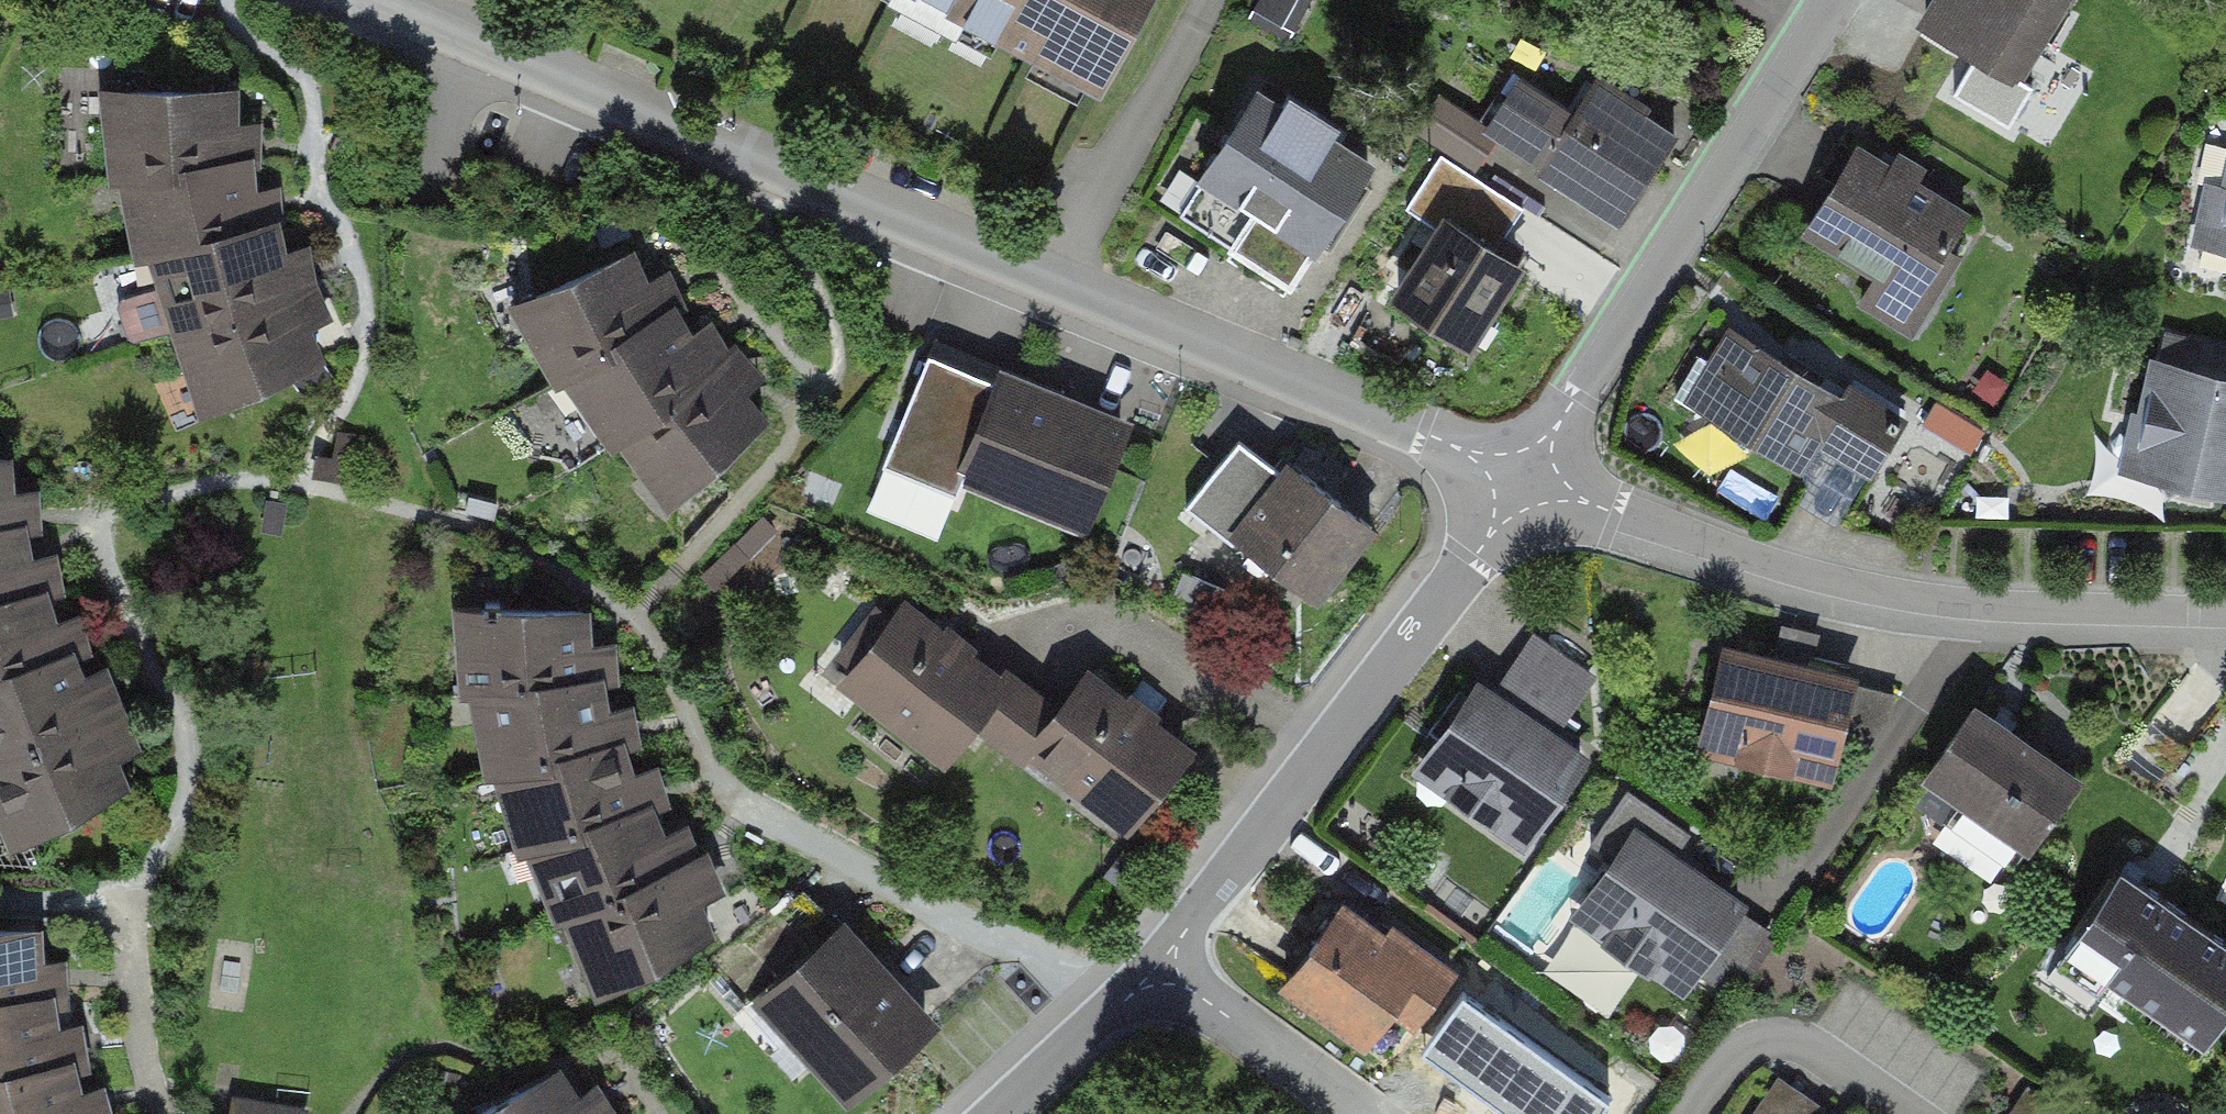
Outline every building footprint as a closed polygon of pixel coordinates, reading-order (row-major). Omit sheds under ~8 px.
[(983,37),(1003,0),(916,0),(983,37)] [(983,37),(1094,98),(1149,0),(1003,0),(983,37)] [(1253,4),(1299,30),(1316,0),(1255,0),(1253,4)] [(1914,32),(2019,91),(2071,0),(1932,0),(1914,32)] [(1398,154),(1257,66),(1161,218),(1302,307),(1398,154)] [(1535,174),(1611,223),(1673,127),(1597,78),(1535,174)] [(237,93),(99,93),(118,192),(253,159),(237,93)] [(2225,129),(2201,240),(2225,246),(2225,129)] [(1984,215),(1865,138),(1800,239),(1919,315),(1984,215)] [(253,159),(118,192),(141,267),(279,223),(253,159)] [(1389,304),(1466,357),(1525,272),(1448,219),(1389,304)] [(279,223),(141,267),(171,340),(301,287),(279,223)] [(646,242),(517,300),(544,360),(673,302),(646,242)] [(301,287),(171,340),(201,421),(327,369),(301,287)] [(673,302),(544,360),(619,458),(750,373),(673,302)] [(1882,429),(1722,329),(1663,423),(1822,523),(1882,429)] [(997,377),(929,347),(880,457),(949,487),(997,377)] [(2152,354),(2123,479),(2225,503),(2225,372),(2152,354)] [(1140,421),(1001,367),(997,377),(957,482),(1096,535),(1140,421)] [(781,420),(750,373),(619,458),(669,517),(781,420)] [(1212,517),(1324,607),(1384,533),(1272,443),(1212,517)] [(25,528),(14,461),(0,461),(0,533),(25,528)] [(44,593),(25,528),(0,533),(0,605),(44,593)] [(453,591),(466,673),(608,658),(596,597),(453,591)] [(831,683),(939,771),(1014,680),(905,592),(831,683)] [(74,656),(44,593),(0,605),(0,684),(74,656)] [(1596,673),(1533,628),(1497,678),(1560,723),(1596,673)] [(1860,672),(1720,643),(1696,756),(1836,785),(1860,672)] [(103,721),(74,656),(0,684),(0,768),(103,721)] [(466,673),(499,767),(632,713),(608,658),(466,673)] [(1020,757),(1123,840),(1196,751),(1093,668),(1020,757)] [(1591,759),(1474,680),(1401,788),(1518,866),(1591,759)] [(2082,784),(1978,710),(1912,801),(2017,875),(2082,784)] [(499,767),(526,835),(668,777),(632,713),(499,767)] [(132,789),(103,721),(0,768),(0,833),(10,857),(132,789)] [(526,835),(561,914),(702,832),(668,777),(526,835)] [(1693,831),(1628,787),(1590,841),(1619,860),(1590,902),(1621,923),(1612,936),(1651,963),(1660,949),(1725,993),(1772,924),(1675,858),(1693,831)] [(561,914),(588,991),(728,909),(702,832),(561,914)] [(2124,880),(2063,968),(2199,1062),(2225,1023),(2225,950),(2124,880)] [(1458,978),(1346,904),(1289,990),(1400,1064),(1458,978)] [(44,927),(0,928),(0,1008),(51,1002),(44,927)] [(853,931),(746,1022),(824,1113),(839,1113),(937,1031),(853,931)] [(51,1002),(0,1008),(0,1083),(71,1066),(51,1002)] [(1554,1053),(1512,1113),(1559,1113),(1586,1075),(1554,1053)] [(71,1066),(0,1083),(0,1113),(93,1113),(71,1066)] [(559,1067),(494,1113),(593,1113),(559,1067)] [(1776,1075),(1750,1113),(1818,1113),(1824,1106),(1776,1075)] [(230,1099),(228,1113),(307,1113),(308,1111),(230,1099)]
